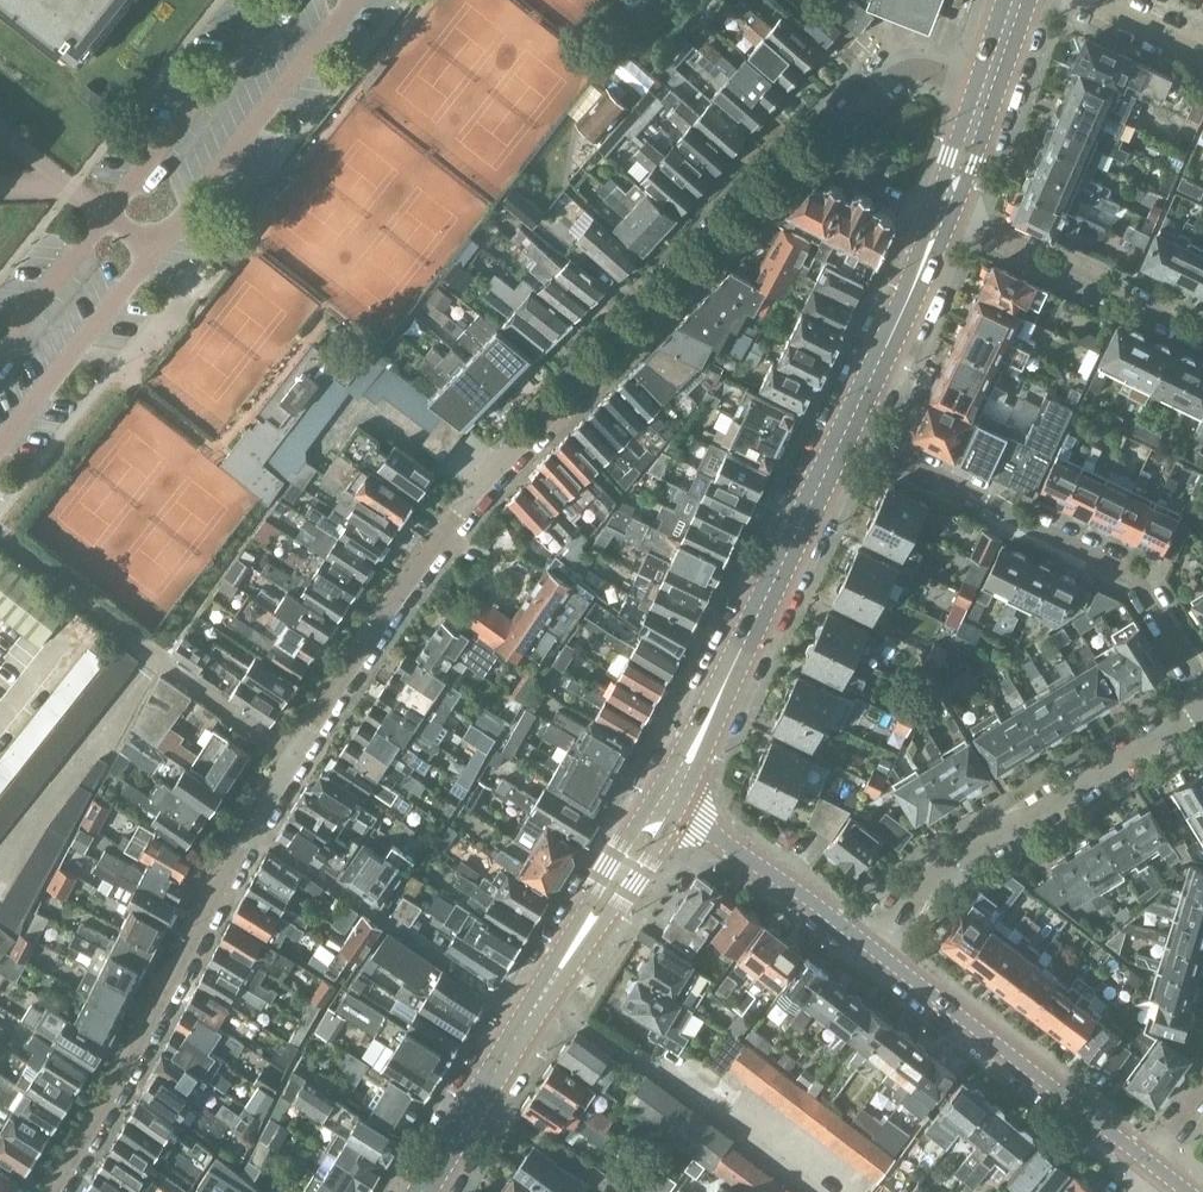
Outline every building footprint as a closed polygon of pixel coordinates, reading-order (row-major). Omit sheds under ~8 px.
[(19,12),(39,28),(61,46),(80,60),(93,44),(128,0),(4,0),(19,12)] [(861,35),(862,33),(860,32),(873,15),(875,17),(876,15),(868,9),(866,8),(869,4),(872,0),(826,0),(823,4),(847,24),(853,28),(861,35)] [(869,4),(938,30),(950,0),(872,0),(869,4)] [(806,26),(827,46),(842,29),(820,9),(806,26)] [(743,17),(805,70),(821,52),(782,18),(773,29),(754,13),(752,15),(747,11),(743,17)] [(789,89),(805,70),(743,17),(738,22),(746,30),(744,32),(759,45),(750,55),(789,89)] [(1089,40),(1077,68),(1133,94),(1138,84),(1176,101),(1184,83),(1089,40)] [(708,57),(770,110),(786,92),(747,58),(739,68),(724,56),(722,58),(713,51),(708,57)] [(770,110),(708,57),(704,53),(696,61),(724,85),(715,95),(711,99),(713,101),(750,133),(754,129),(755,128),(760,127),(768,118),(768,113),(770,110)] [(1071,93),(1070,96),(1110,113),(1117,97),(1132,104),(1136,95),(1133,94),(1077,68),(1075,71),(1077,78),(1071,80),(1068,88),(1071,93)] [(609,89),(578,124),(597,140),(638,95),(629,87),(619,98),(609,89)] [(673,105),(675,107),(731,156),(736,150),(740,149),(744,144),(745,140),(747,138),(750,133),(713,101),(710,106),(701,116),(671,90),(662,101),(670,108),(673,105)] [(1200,123),(1202,117),(1202,91),(1200,90),(1188,117),(1200,123)] [(1110,113),(1070,96),(1069,98),(1063,100),(1059,108),(1062,114),(1059,120),(1068,124),(1068,122),(1080,127),(1079,130),(1091,136),(1092,133),(1122,147),(1123,137),(1118,135),(1124,120),(1110,113)] [(731,156),(675,107),(668,115),(687,132),(678,142),(715,174),(731,156)] [(1068,124),(1059,120),(1056,126),(1051,128),(1047,136),(1050,142),(1049,144),(1089,162),(1098,166),(1104,151),(1126,161),(1130,151),(1122,147),(1092,133),(1091,136),(1079,130),(1080,127),(1068,122),(1068,124)] [(641,148),(697,194),(712,177),(675,145),(666,156),(648,140),(641,148)] [(1089,162),(1049,144),(1048,146),(1042,148),(1038,156),(1041,162),(1038,168),(1108,199),(1112,189),(1091,180),(1098,166),(1089,162)] [(697,194),(641,148),(634,156),(652,172),(644,182),(680,214),(697,194)] [(1186,154),(1179,150),(1176,156),(1174,155),(1173,159),(1182,162),(1186,154)] [(1108,199),(1038,168),(1035,174),(1030,176),(1026,184),(1029,190),(1028,192),(1068,210),(1068,211),(1076,215),(1083,200),(1116,214),(1120,204),(1108,199)] [(1180,173),(1168,168),(1160,188),(1171,193),(1180,173)] [(1201,199),(1202,195),(1202,185),(1183,176),(1179,188),(1201,199)] [(620,183),(613,190),(661,235),(666,230),(668,232),(678,220),(676,218),(677,217),(649,191),(640,201),(620,183)] [(815,187),(789,213),(779,223),(792,231),(799,219),(826,233),(825,235),(845,197),(844,196),(843,191),(832,185),(832,186),(827,188),(826,188),(824,191),(815,187)] [(661,235),(613,190),(606,197),(626,216),(616,226),(644,252),(645,251),(647,253),(658,242),(656,240),(661,235)] [(1068,210),(1028,192),(1023,203),(1018,204),(1014,213),(1016,218),(1016,219),(1079,249),(1087,233),(1105,241),(1110,231),(1076,215),(1068,211),(1068,210)] [(822,245),(816,256),(826,261),(837,241),(851,248),(872,209),(874,205),(873,205),(871,201),(872,200),(861,195),(856,196),(855,196),(852,201),(845,197),(825,235),(820,244),(822,245)] [(595,219),(567,196),(549,219),(577,241),(619,278),(639,258),(595,219)] [(851,248),(841,269),(850,274),(854,266),(855,266),(861,254),(879,263),(896,227),(894,227),(891,220),(892,219),(872,209),(851,248)] [(245,221),(222,252),(237,264),(249,248),(255,241),(260,233),(257,230),(245,221)] [(1161,272),(1171,277),(1189,241),(1190,242),(1197,226),(1188,221),(1180,237),(1161,228),(1145,264),(1148,265),(1149,270),(1156,273),(1161,272)] [(779,223),(768,234),(769,239),(776,243),(754,282),(778,295),(782,298),(795,275),(802,262),(810,267),(813,263),(809,260),(812,255),(807,252),(813,243),(792,231),(779,223)] [(561,268),(519,229),(510,239),(523,249),(591,305),(609,289),(571,259),(561,268)] [(1196,289),(1202,275),(1202,249),(1190,242),(1189,241),(1171,277),(1173,278),(1174,282),(1181,286),(1186,284),(1196,289)] [(591,305),(523,249),(516,256),(546,282),(536,291),(573,321),(591,305)] [(455,258),(440,276),(450,283),(464,265),(455,258)] [(208,259),(199,271),(208,278),(217,266),(208,259)] [(806,276),(804,281),(815,287),(855,307),(858,300),(862,299),(865,292),(864,288),(865,285),(825,265),(817,282),(806,276)] [(1040,308),(1048,291),(995,265),(995,267),(990,269),(986,276),(988,281),(987,283),(981,296),(1033,321),(1036,322),(1040,313),(1040,308)] [(733,270),(715,289),(756,310),(766,294),(775,300),(778,295),(754,282),(733,270)] [(804,281),(795,275),(790,283),(806,292),(808,289),(813,291),(804,309),(844,329),(849,326),(854,316),(852,312),(855,307),(815,287),(804,281)] [(536,292),(536,291),(532,287),(524,297),(522,295),(519,296),(494,276),(487,285),(490,287),(500,295),(555,338),(562,332),(566,333),(572,327),(572,322),(573,321),(536,292)] [(439,287),(429,299),(440,307),(450,296),(439,287)] [(484,296),(510,316),(502,327),(537,354),(555,338),(500,295),(490,287),(484,296)] [(715,289),(696,307),(739,329),(739,328),(748,312),(758,317),(760,313),(756,310),(715,289)] [(968,321),(1009,341),(1031,352),(1036,340),(1026,335),(1033,321),(981,296),(981,297),(976,298),(972,306),(974,310),(968,321)] [(696,307),(678,326),(721,347),(730,329),(740,335),(743,330),(739,328),(739,329),(696,307)] [(803,311),(791,338),(833,359),(844,336),(843,331),(803,311)] [(485,347),(517,377),(535,358),(499,329),(481,314),(473,322),(466,329),(466,330),(485,347)] [(427,326),(415,317),(404,332),(415,341),(427,326)] [(466,362),(501,394),(517,377),(485,347),(466,330),(466,329),(465,328),(451,317),(444,325),(444,326),(458,338),(462,342),(461,342),(474,354),(466,362)] [(961,336),(956,347),(997,367),(1015,375),(1020,378),(1025,367),(1024,367),(1031,352),(1009,341),(968,321),(968,323),(963,324),(960,332),(961,336)] [(721,347),(678,326),(660,344),(703,364),(712,348),(722,353),(724,349),(721,347)] [(1109,370),(1126,378),(1145,340),(1144,339),(1142,334),(1135,331),(1130,332),(1119,327),(1089,387),(1098,392),(1109,370)] [(1104,342),(1090,336),(1085,346),(1100,351),(1104,342)] [(774,361),(774,362),(818,383),(822,382),(833,359),(791,338),(778,363),(774,361)] [(1146,403),(1152,391),(1170,352),(1168,347),(1160,343),(1155,345),(1145,340),(1126,378),(1120,390),(1146,403)] [(660,344),(649,355),(679,386),(680,385),(687,393),(701,378),(710,388),(722,374),(703,364),(660,344)] [(399,357),(387,347),(380,355),(391,365),(399,357)] [(1013,381),(1015,376),(997,367),(956,347),(955,348),(951,350),(947,358),(949,362),(944,373),(985,392),(990,396),(990,395),(1002,401),(1009,392),(996,385),(999,374),(1008,377),(1008,378),(1013,381)] [(1101,352),(1100,351),(1090,349),(1078,375),(1088,379),(1101,352)] [(264,415),(253,428),(251,426),(224,460),(251,482),(247,487),(261,498),(269,505),(285,481),(264,463),(332,374),(347,386),(361,367),(345,355),(336,367),(330,363),(331,363),(314,350),(263,414),(264,415)] [(1152,391),(1177,403),(1196,365),(1195,365),(1193,359),(1186,356),(1181,357),(1170,352),(1152,391)] [(371,355),(347,387),(350,390),(360,397),(364,391),(385,365),(371,355)] [(649,355),(631,373),(662,403),(671,394),(689,413),(698,404),(687,393),(680,385),(679,386),(649,355)] [(458,371),(450,364),(441,356),(433,364),(456,385),(484,411),(501,394),(466,362),(458,371)] [(433,364),(426,357),(418,366),(434,381),(441,388),(431,399),(439,405),(448,413),(467,427),(468,428),(484,411),(456,385),(433,364)] [(818,383),(774,362),(761,388),(801,407),(805,405),(816,383),(818,383)] [(385,365),(364,391),(377,402),(384,394),(399,376),(385,365)] [(1202,416),(1202,368),(1196,365),(1177,403),(1202,416)] [(662,403),(631,373),(617,387),(664,435),(670,428),(655,413),(663,405),(662,403)] [(972,418),(1024,442),(1029,433),(984,412),(990,396),(985,392),(944,373),(943,374),(939,376),(935,384),(936,388),(931,399),(972,418)] [(332,375),(324,386),(343,400),(350,390),(347,387),(332,375)] [(1088,379),(1078,375),(1072,387),(1082,392),(1088,379)] [(409,383),(399,376),(384,394),(394,402),(409,383)] [(419,390),(409,383),(394,402),(404,409),(419,390)] [(324,386),(316,396),(335,410),(343,400),(324,386)] [(617,387),(602,402),(634,435),(641,427),(657,442),(664,435),(617,387)] [(428,398),(419,390),(404,409),(414,417),(428,398)] [(747,391),(735,416),(783,440),(796,414),(747,391)] [(316,396),(308,406),(328,420),(335,410),(316,396)] [(910,436),(991,474),(1033,495),(1052,456),(1074,409),(1052,398),(1039,424),(1034,422),(1029,433),(1024,443),(972,418),(931,399),(928,397),(910,436)] [(439,405),(428,398),(414,417),(424,424),(439,405)] [(1041,406),(1025,398),(1020,409),(1037,417),(1041,406)] [(634,435),(602,402),(588,417),(619,449),(635,464),(641,471),(655,456),(634,435)] [(439,405),(424,424),(434,431),(440,423),(448,413),(439,405)] [(308,406),(301,415),(321,430),(328,420),(308,406)] [(1123,417),(1110,411),(1106,420),(1119,426),(1123,417)] [(448,413),(440,423),(459,438),(467,427),(448,413)] [(301,415),(293,425),(313,440),(321,430),(301,415)] [(783,440),(735,416),(723,442),(771,466),(783,440)] [(641,471),(635,464),(619,449),(588,417),(572,432),(604,465),(612,457),(627,472),(619,480),(627,489),(641,471)] [(440,423),(434,431),(432,434),(451,449),(459,438),(440,423)] [(1162,435),(1136,423),(1131,432),(1157,445),(1162,435)] [(293,425),(286,435),(306,450),(313,440),(293,425)] [(339,455),(360,469),(369,475),(372,471),(384,478),(385,477),(402,488),(405,484),(420,494),(435,473),(396,445),(388,456),(378,448),(381,444),(358,427),(339,455)] [(1068,433),(1062,446),(1071,450),(1077,437),(1068,433)] [(432,434),(423,445),(442,460),(451,449),(432,434)] [(279,444),(264,463),(286,481),(294,470),(298,473),(306,461),(306,450),(286,435),(279,444)] [(617,503),(605,491),(592,477),(601,468),(569,435),(554,450),(585,484),(599,498),(612,510),(617,503)] [(756,496),(769,471),(711,443),(699,469),(708,473),(716,477),(756,496)] [(1087,458),(1096,463),(1102,449),(1093,445),(1087,458)] [(1084,467),(1083,467),(1083,466),(1081,471),(1066,464),(1068,460),(1067,459),(1071,450),(1062,446),(1039,494),(1050,499),(1052,504),(1059,507),(1064,505),(1065,506),(1084,467)] [(554,450),(538,466),(542,470),(569,499),(579,510),(588,501),(605,519),(612,510),(599,498),(585,484),(554,450)] [(664,452),(649,471),(662,477),(672,455),(664,452)] [(369,475),(360,469),(339,455),(325,474),(348,488),(361,497),(401,523),(414,504),(369,475)] [(1112,470),(1121,474),(1127,461),(1118,456),(1112,470)] [(1108,479),(1108,478),(1107,478),(1105,482),(1091,476),(1097,463),(1096,463),(1087,458),(1083,467),(1084,467),(1065,506),(1075,511),(1077,515),(1083,518),(1088,517),(1089,518),(1108,479)] [(699,469),(690,465),(686,475),(708,486),(703,497),(746,518),(756,496),(716,477),(708,473),(699,469)] [(1136,481),(1145,486),(1151,472),(1142,468),(1136,481)] [(325,474),(317,469),(312,478),(355,506),(349,516),(389,542),(401,523),(361,497),(348,488),(325,474)] [(542,470),(526,485),(582,546),(589,540),(579,529),(581,528),(561,507),(569,499),(542,470)] [(1136,481),(1121,474),(1112,470),(1108,478),(1108,479),(1089,518),(1099,522),(1101,527),(1108,530),(1113,529),(1114,529),(1133,490),(1132,490),(1136,481)] [(1202,473),(1193,493),(1200,497),(1202,491),(1202,473)] [(1157,502),(1138,541),(1148,546),(1150,550),(1157,553),(1162,552),(1164,553),(1181,518),(1165,511),(1168,507),(1166,506),(1176,484),(1174,483),(1176,478),(1170,475),(1168,480),(1167,480),(1157,502)] [(693,519),(736,540),(746,518),(703,497),(669,481),(664,492),(675,497),(681,500),(676,511),(693,519)] [(1141,494),(1145,486),(1136,481),(1132,490),(1133,490),(1114,529),(1124,534),(1126,539),(1132,542),(1137,540),(1138,541),(1157,502),(1141,494)] [(507,503),(502,508),(535,537),(546,525),(563,544),(565,543),(570,549),(561,559),(572,569),(584,552),(582,546),(526,485),(507,503)] [(879,509),(877,512),(918,532),(931,505),(890,485),(884,497),(884,496),(880,498),(876,505),(878,509),(879,509)] [(288,506),(280,500),(270,514),(278,520),(288,506)] [(305,516),(307,517),(376,561),(389,542),(349,516),(348,516),(352,519),(345,528),(312,506),(305,516)] [(649,551),(672,562),(716,582),(726,561),(682,540),(650,525),(617,509),(604,528),(649,551)] [(918,532),(877,512),(876,515),(875,515),(871,516),(868,523),(869,527),(870,527),(864,539),(905,558),(911,562),(913,557),(907,554),(918,532)] [(1182,515),(1181,518),(1164,553),(1176,559),(1186,536),(1193,533),(1182,515)] [(376,561),(307,517),(302,525),(318,535),(311,547),(326,557),(363,581),(376,561)] [(693,519),(682,540),(726,561),(736,540),(693,519)] [(985,539),(979,550),(993,557),(999,546),(985,539)] [(996,588),(1011,595),(1028,561),(1027,560),(1025,556),(1017,552),(1013,553),(1002,548),(997,560),(972,613),(971,617),(975,619),(979,617),(985,603),(988,605),(996,588)] [(848,573),(847,576),(892,597),(899,582),(895,580),(900,568),(859,549),(854,560),(850,561),(846,568),(848,572),(848,573)] [(363,581),(326,557),(319,567),(293,551),(287,560),(313,577),(350,601),(363,581)] [(651,578),(662,583),(705,604),(716,582),(672,562),(649,551),(639,572),(651,578)] [(564,640),(593,599),(596,594),(597,593),(597,592),(581,581),(583,578),(572,569),(561,559),(558,557),(549,569),(513,621),(482,600),(465,624),(497,646),(520,663),(528,652),(540,661),(557,636),(564,640)] [(12,625),(40,647),(67,613),(0,560),(0,616),(12,625)] [(1021,599),(1036,607),(1053,572),(1052,572),(1050,568),(1042,564),(1038,565),(1028,561),(1011,595),(995,628),(1003,632),(1011,615),(1013,616),(1021,599)] [(263,573),(300,597),(337,621),(350,601),(313,577),(306,588),(269,564),(263,573)] [(597,592),(598,592),(600,588),(597,586),(603,578),(590,569),(583,578),(581,581),(597,592)] [(1036,607),(1028,624),(1038,628),(1042,620),(1056,627),(1080,611),(1068,605),(1078,586),(1078,585),(1077,584),(1075,580),(1067,576),(1062,577),(1053,572),(1036,607)] [(892,597),(847,576),(845,579),(845,578),(841,580),(837,587),(839,591),(834,602),(875,622),(881,609),(885,611),(892,597)] [(227,577),(219,589),(223,591),(232,597),(240,586),(234,582),(227,577)] [(960,591),(974,597),(979,586),(965,580),(960,591)] [(662,583),(652,605),(695,625),(705,604),(662,583)] [(1092,593),(1078,586),(1068,605),(1080,611),(1085,608),(1092,593)] [(337,621),(300,597),(293,608),(263,588),(257,597),(324,641),(337,621)] [(1102,613),(1108,623),(1114,620),(1108,610),(1121,601),(1099,590),(1088,612),(1097,617),(1102,613)] [(974,597),(960,591),(955,602),(969,608),(974,597)] [(682,653),(695,625),(652,605),(635,597),(629,594),(624,604),(620,612),(641,627),(682,653)] [(1196,604),(1197,606),(1193,608),(1201,621),(1202,620),(1202,599),(1196,604)] [(818,636),(817,639),(858,659),(865,644),(878,650),(884,638),(829,612),(824,624),(823,623),(819,625),(816,632),(817,636),(818,636)] [(587,616),(582,622),(600,638),(611,647),(618,651),(630,658),(668,679),(680,657),(643,636),(636,648),(593,620),(587,616)] [(478,671),(491,651),(446,619),(432,639),(473,667),(478,671)] [(1118,640),(1122,647),(1144,682),(1145,685),(1167,672),(1135,619),(1113,632),(1118,640)] [(268,622),(263,631),(310,663),(322,644),(288,621),(282,631),(268,622)] [(270,648),(264,658),(297,681),(310,663),(263,631),(257,639),(270,648)] [(573,636),(568,643),(577,650),(583,642),(573,636)] [(199,673),(212,654),(211,654),(186,637),(173,656),(199,673)] [(600,638),(594,647),(607,655),(611,647),(600,638)] [(473,667),(432,639),(419,658),(456,684),(466,669),(470,672),(473,667)] [(858,659),(817,639),(815,642),(814,642),(810,643),(807,650),(809,654),(804,666),(860,693),(866,680),(851,673),(858,659)] [(568,643),(554,664),(563,670),(577,650),(568,643)] [(930,654),(944,661),(949,650),(935,643),(930,654)] [(123,682),(140,660),(120,644),(107,661),(103,666),(123,682)] [(217,644),(211,654),(226,664),(284,702),(297,681),(264,658),(258,655),(250,666),(217,644)] [(1088,663),(1074,672),(1097,710),(1099,709),(1103,711),(1112,706),(1112,701),(1120,696),(1099,661),(1089,645),(1080,651),(1088,663)] [(1122,647),(1099,661),(1120,696),(1122,695),(1126,697),(1135,692),(1135,687),(1144,682),(1122,647)] [(0,763),(0,768),(12,778),(16,774),(25,763),(33,752),(42,742),(51,731),(59,720),(68,709),(77,698),(85,688),(94,677),(103,666),(107,661),(91,649),(0,763)] [(613,660),(608,670),(620,677),(619,678),(656,700),(668,679),(630,658),(618,651),(613,660)] [(396,670),(436,697),(448,705),(453,696),(441,689),(447,680),(407,654),(396,670)] [(944,661),(930,654),(925,665),(939,672),(944,661)] [(1049,687),(1073,725),(1074,724),(1079,726),(1088,721),(1088,716),(1097,710),(1074,672),(1066,659),(1057,665),(1064,677),(1049,687)] [(273,717),(273,718),(284,702),(226,664),(220,673),(238,685),(231,695),(267,719),(267,718),(273,717)] [(114,693),(123,682),(103,666),(94,677),(114,693)] [(970,669),(945,685),(953,698),(979,682),(970,669)] [(387,684),(386,686),(426,713),(431,704),(455,720),(460,713),(448,705),(436,697),(396,670),(392,676),(389,676),(385,681),(387,684)] [(1073,725),(1049,687),(1042,674),(1032,680),(1040,692),(1025,701),(1049,740),(1051,739),(1055,741),(1064,736),(1064,731),(1073,725)] [(840,695),(799,676),(794,687),(793,687),(789,688),(786,695),(787,699),(788,699),(786,702),(831,724),(839,708),(844,711),(850,700),(840,695)] [(105,704),(114,693),(94,677),(85,688),(105,704)] [(644,720),(607,699),(588,689),(589,688),(572,678),(566,688),(602,708),(596,719),(632,741),(633,741),(644,720)] [(589,688),(588,689),(607,699),(644,720),(656,700),(619,678),(612,690),(596,681),(594,685),(591,683),(589,688)] [(426,713),(386,686),(375,702),(439,744),(444,736),(421,720),(426,713)] [(97,714),(105,704),(85,688),(77,698),(97,714)] [(1015,708),(1001,717),(1000,717),(1024,755),(1025,755),(1030,757),(1038,752),(1039,746),(1049,740),(1025,701),(1018,689),(1007,695),(1015,708)] [(184,710),(154,690),(133,728),(169,755),(178,742),(167,733),(184,710)] [(88,725),(97,714),(77,698),(68,709),(88,725)] [(440,745),(439,744),(375,702),(365,719),(402,743),(405,745),(410,736),(435,753),(440,745)] [(773,729),(814,749),(820,736),(825,738),(831,724),(786,702),(785,705),(784,705),(780,706),(777,714),(778,717),(779,718),(773,729)] [(905,707),(900,717),(914,724),(919,713),(905,707)] [(483,713),(476,724),(497,738),(507,722),(486,708),(483,713)] [(79,736),(88,725),(68,709),(59,720),(79,736)] [(559,710),(552,722),(582,739),(581,741),(620,764),(632,741),(596,719),(594,718),(589,727),(559,710)] [(998,771),(1000,770),(1004,772),(1013,767),(1013,762),(1024,755),(1000,717),(1001,717),(997,711),(997,712),(972,727),(971,726),(971,727),(998,771)] [(953,716),(942,723),(950,735),(961,728),(953,716)] [(914,724),(900,717),(894,728),(908,735),(914,724)] [(353,736),(353,737),(390,762),(395,753),(410,763),(417,753),(405,745),(402,743),(365,719),(360,726),(355,727),(352,732),(353,736)] [(71,747),(79,736),(59,720),(51,731),(71,747)] [(552,722),(545,734),(575,752),(556,786),(594,810),(608,784),(611,784),(616,775),(615,772),(620,764),(581,741),(582,739),(552,722)] [(192,766),(227,789),(250,753),(230,740),(215,730),(192,766)] [(62,758),(71,747),(51,731),(42,742),(62,758)] [(390,762),(353,737),(341,755),(378,779),(383,771),(420,796),(426,786),(390,762)] [(945,758),(966,790),(967,789),(972,792),(980,787),(980,781),(990,775),(967,737),(955,745),(958,750),(946,757),(945,758)] [(760,768),(801,787),(808,772),(814,761),(773,741),(768,752),(767,752),(763,753),(760,761),(761,765),(762,765),(760,768)] [(53,769),(62,758),(42,742),(33,752),(53,769)] [(469,764),(479,771),(488,753),(480,748),(469,764)] [(45,779),(53,769),(33,752),(25,763),(45,779)] [(921,773),(944,809),(958,801),(955,796),(966,790),(945,758),(946,757),(943,752),(931,760),(935,765),(921,773)] [(378,779),(341,755),(329,773),(327,773),(360,794),(366,798),(372,789),(408,814),(414,804),(378,779)] [(100,758),(59,814),(76,824),(108,762),(100,758)] [(36,790),(45,779),(25,763),(16,774),(36,790)] [(479,771),(469,764),(458,781),(470,789),(479,771)] [(894,783),(902,778),(893,764),(888,774),(894,783)] [(174,787),(212,813),(225,793),(187,767),(174,787)] [(0,768),(0,794),(8,784),(12,778),(0,768)] [(752,783),(753,783),(748,795),(789,814),(795,801),(801,787),(760,768),(759,771),(758,771),(754,772),(751,779),(752,783)] [(869,781),(883,788),(888,777),(875,770),(869,781)] [(360,794),(327,773),(323,772),(315,786),(312,786),(368,823),(372,826),(378,817),(354,802),(360,794)] [(1188,814),(1202,805),(1202,772),(1174,790),(1188,814)] [(944,809),(921,773),(909,781),(905,776),(902,778),(894,783),(917,820),(928,814),(931,818),(944,809)] [(28,800),(36,790),(16,774),(12,778),(8,784),(28,800)] [(164,780),(152,798),(200,831),(212,813),(174,787),(164,780)] [(883,788),(869,781),(864,792),(878,799),(883,788)] [(20,810),(28,800),(8,784),(0,794),(20,810)] [(130,784),(124,793),(143,805),(143,806),(159,816),(153,825),(188,850),(200,831),(152,798),(130,784)] [(308,787),(300,800),(342,829),(347,821),(363,832),(368,823),(312,786),(308,787)] [(532,811),(585,844),(598,821),(546,789),(532,811)] [(20,810),(0,794),(0,810),(12,820),(20,810)] [(808,823),(821,831),(836,803),(820,796),(808,823)] [(95,798),(82,822),(85,824),(99,832),(112,808),(99,800),(95,799),(95,798)] [(300,800),(290,817),(342,853),(348,845),(337,837),(342,829),(300,800)] [(852,810),(836,803),(821,831),(834,838),(852,810)] [(1202,837),(1202,805),(1188,814),(1202,837)] [(1128,823),(1126,824),(1146,857),(1147,856),(1161,847),(1172,864),(1181,858),(1151,809),(1142,815),(1140,811),(1125,820),(1128,823)] [(12,820),(0,810),(0,826),(4,830),(12,820)] [(874,827),(900,847),(911,832),(885,812),(874,827)] [(59,814),(51,824),(70,835),(76,824),(59,814)] [(342,853),(290,817),(279,834),(332,870),(342,853)] [(851,818),(827,850),(829,852),(828,853),(830,857),(836,861),(840,862),(855,873),(855,872),(858,874),(866,863),(868,865),(876,855),(874,853),(882,841),(851,818)] [(398,823),(394,829),(401,834),(407,826),(400,821),(398,823)] [(51,824),(45,835),(64,846),(70,835),(51,824)] [(1148,879),(1149,878),(1157,873),(1147,856),(1146,857),(1126,824),(1124,825),(1121,828),(1118,829),(1116,826),(1102,834),(1104,838),(1102,839),(1122,872),(1138,862),(1148,879)] [(415,858),(406,851),(409,848),(406,846),(416,832),(407,826),(401,834),(395,843),(385,858),(375,871),(380,875),(366,894),(382,905),(415,858)] [(549,827),(534,851),(567,872),(575,860),(574,855),(579,846),(549,827)] [(45,835),(38,846),(58,857),(64,846),(45,835)] [(121,847),(181,881),(193,860),(152,836),(145,848),(126,837),(121,847)] [(1113,878),(1123,893),(1132,888),(1122,872),(1102,839),(1099,840),(1095,843),(1092,845),(1090,841),(1077,850),(1079,853),(1078,853),(1098,887),(1099,887),(1113,878)] [(342,877),(366,894),(380,875),(375,871),(385,858),(365,844),(342,877)] [(38,846),(32,856),(52,868),(58,857),(38,846)] [(324,888),(269,850),(257,873),(291,895),(298,882),(318,896),(324,888)] [(516,859),(502,851),(497,860),(520,875),(550,893),(555,885),(560,883),(567,872),(534,851),(526,865),(516,859)] [(1098,887),(1078,853),(1068,859),(1066,856),(1053,864),(1055,868),(1053,869),(1057,875),(1036,888),(1057,906),(1071,897),(1074,902),(1089,893),(1099,908),(1108,902),(1099,887),(1098,887)] [(104,864),(177,905),(188,884),(181,881),(150,863),(145,874),(109,855),(104,864)] [(32,856),(26,867),(47,879),(52,868),(32,856)] [(104,864),(100,862),(93,873),(116,885),(111,895),(166,927),(177,905),(104,864)] [(1185,891),(1202,897),(1202,868),(1193,865),(1185,891)] [(26,867),(19,877),(41,890),(47,879),(26,867)] [(550,900),(509,875),(502,870),(494,883),(485,877),(480,886),(496,896),(537,921),(550,900)] [(285,906),(291,895),(257,873),(246,895),(296,926),(301,916),(285,906)] [(467,907),(483,917),(524,942),(537,921),(496,896),(480,886),(463,874),(456,884),(474,895),(467,907)] [(708,910),(721,891),(701,875),(699,875),(699,876),(663,934),(694,956),(721,920),(708,910)] [(19,877),(13,888),(35,901),(41,890),(19,877)] [(412,878),(404,892),(416,899),(424,885),(412,878)] [(13,888),(7,899),(29,912),(35,901),(13,888)] [(738,904),(721,891),(708,910),(721,920),(727,924),(716,938),(738,955),(763,923),(760,921),(760,918),(752,911),(749,912),(738,904)] [(1185,891),(1177,918),(1202,926),(1202,897),(1185,891)] [(167,927),(166,927),(111,895),(104,892),(100,899),(126,913),(124,915),(128,917),(122,931),(156,948),(163,933),(163,934),(167,927)] [(968,961),(993,928),(992,927),(991,928),(983,922),(987,917),(995,923),(994,925),(998,928),(1007,915),(1004,913),(1011,903),(999,894),(983,915),(971,906),(965,914),(964,913),(959,920),(957,919),(943,936),(944,943),(968,961)] [(292,934),(296,926),(246,895),(234,917),(269,938),(276,924),(292,934)] [(423,908),(405,897),(393,913),(411,926),(423,908)] [(7,899),(0,909),(23,923),(29,912),(7,899)] [(1167,904),(1155,900),(1152,911),(1164,914),(1167,904)] [(466,935),(511,963),(524,942),(483,917),(467,907),(458,902),(445,922),(466,934),(466,935)] [(346,932),(359,912),(347,904),(334,924),(346,932)] [(1134,912),(1129,904),(1117,912),(1123,921),(1134,912)] [(23,924),(23,923),(0,909),(0,910),(0,923),(17,934),(23,924)] [(37,913),(26,936),(35,941),(46,918),(37,913)] [(364,915),(326,971),(336,977),(351,955),(361,962),(383,929),(364,915)] [(990,978),(1034,921),(1026,915),(1008,939),(993,928),(968,961),(970,963),(971,967),(977,972),(981,971),(990,978)] [(1126,931),(1169,944),(1202,955),(1202,926),(1177,918),(1172,935),(1129,922),(1120,930),(1126,931)] [(1064,944),(1077,926),(1068,919),(1037,961),(1012,995),(1011,995),(1021,1002),(1021,1006),(1027,1010),(1031,1009),(1034,1012),(1059,979),(1065,970),(1051,959),(1063,943),(1064,944)] [(1009,993),(1012,995),(1037,961),(1023,949),(1041,926),(1034,921),(990,978),(999,985),(999,989),(1005,993),(1009,993)] [(466,935),(466,934),(445,922),(442,927),(456,935),(446,950),(492,982),(500,981),(500,980),(510,963),(511,963),(466,935)] [(6,952),(17,934),(0,923),(0,956),(2,957),(6,952)] [(220,944),(253,964),(260,952),(281,964),(286,955),(231,923),(220,944)] [(750,967),(758,974),(759,974),(772,957),(774,953),(784,940),(781,937),(780,934),(774,929),(770,929),(766,926),(736,965),(746,972),(750,967)] [(87,927),(82,937),(111,953),(145,970),(149,963),(148,963),(156,948),(122,931),(116,943),(87,927)] [(1106,941),(1120,953),(1126,932),(1120,930),(1106,941)] [(389,933),(374,956),(476,1020),(488,1000),(472,990),(444,970),(444,971),(412,949),(389,933)] [(22,934),(11,955),(19,959),(24,962),(35,941),(26,936),(22,934)] [(145,970),(111,953),(82,937),(78,944),(107,960),(100,974),(134,991),(141,977),(142,977),(145,970)] [(759,974),(758,974),(755,979),(764,986),(768,981),(778,989),(804,955),(801,953),(800,950),(794,945),(791,945),(784,940),(774,953),(772,957),(759,974)] [(329,965),(337,954),(322,943),(314,954),(316,956),(311,962),(324,970),(328,965),(329,965)] [(209,965),(256,993),(260,984),(246,976),(253,964),(220,944),(209,965)] [(682,1003),(682,1002),(700,972),(701,972),(691,966),(693,962),(665,944),(658,954),(656,952),(651,961),(645,962),(641,969),(642,975),(641,977),(675,998),(682,1003)] [(1138,952),(1135,962),(1161,970),(1161,971),(1197,982),(1200,972),(1202,971),(1202,955),(1169,944),(1164,960),(1138,952)] [(2,957),(0,960),(0,971),(9,977),(19,959),(11,955),(6,952),(2,957)] [(416,994),(410,1004),(464,1038),(476,1020),(374,956),(407,979),(403,985),(416,994)] [(787,1013),(795,1019),(829,976),(829,975),(808,958),(784,989),(797,999),(787,1013)] [(1059,979),(1034,1012),(1036,1013),(1036,1017),(1042,1021),(1046,1021),(1055,1028),(1099,971),(1091,964),(1075,985),(1072,983),(1070,987),(1059,979)] [(198,986),(230,1005),(237,992),(262,1007),(267,999),(256,993),(209,965),(198,986)] [(1078,1045),(1103,1012),(1102,1012),(1108,1003),(1094,992),(1106,976),(1099,971),(1055,1028),(1065,1035),(1065,1039),(1071,1044),(1075,1043),(1078,1045)] [(1144,978),(1133,971),(1127,978),(1139,986),(1144,978)] [(1153,997),(1157,999),(1189,1008),(1192,998),(1197,996),(1199,988),(1197,983),(1197,982),(1161,971),(1153,997)] [(127,1006),(134,991),(100,974),(94,986),(86,981),(81,991),(90,996),(123,1013),(124,1013),(127,1006)] [(719,989),(728,996),(738,983),(730,976),(719,989)] [(850,992),(829,976),(795,1019),(803,1025),(814,1012),(827,1022),(850,992)] [(681,1031),(694,1010),(682,1003),(675,998),(641,977),(639,980),(634,981),(630,987),(631,993),(624,1004),(655,1023),(669,1032),(662,1043),(671,1048),(673,1045),(682,1050),(690,1037),(681,1031)] [(230,1005),(198,986),(187,1007),(218,1027),(225,1016),(254,1034),(260,1024),(230,1005)] [(737,1004),(746,1010),(756,997),(748,990),(737,1004)] [(388,1043),(404,1053),(440,1076),(452,1057),(408,1029),(349,991),(339,1007),(355,1018),(358,1012),(394,1035),(388,1043)] [(829,1046),(838,1052),(848,1038),(871,1008),(850,992),(827,1022),(840,1032),(829,1046)] [(416,1015),(408,1029),(452,1057),(453,1057),(464,1038),(410,1004),(397,995),(390,1006),(407,1017),(410,1011),(416,1015)] [(123,1013),(90,996),(76,1022),(110,1039),(123,1013)] [(1189,1008),(1157,999),(1149,1025),(1167,1031),(1165,1040),(1180,1051),(1184,1036),(1185,1036),(1188,1027),(1193,1025),(1195,1017),(1193,1012),(1194,1010),(1189,1008)] [(187,1007),(176,1028),(222,1058),(229,1048),(239,1054),(246,1045),(218,1027),(187,1007)] [(57,1041),(94,1065),(107,1045),(48,1008),(44,1013),(37,1009),(27,1023),(57,1041)] [(850,1062),(859,1068),(892,1025),(893,1024),(871,1008),(848,1038),(861,1048),(850,1062)] [(1103,1012),(1078,1045),(1087,1051),(1087,1056),(1094,1061),(1099,1060),(1101,1062),(1125,1029),(1103,1012)] [(741,1013),(727,1030),(730,1032),(731,1031),(740,1038),(752,1022),(741,1013)] [(913,1041),(892,1025),(859,1068),(866,1074),(877,1061),(890,1071),(913,1041)] [(176,1028),(165,1049),(216,1085),(226,1091),(232,1082),(215,1070),(222,1060),(221,1059),(222,1058),(176,1028)] [(730,1032),(707,1063),(723,1075),(728,1068),(747,1043),(740,1038),(731,1031),(730,1032)] [(566,1044),(561,1052),(562,1056),(560,1058),(605,1089),(618,1071),(613,1068),(618,1060),(578,1032),(570,1043),(566,1044)] [(404,1053),(388,1043),(372,1033),(366,1043),(398,1063),(390,1075),(427,1099),(440,1076),(404,1053)] [(40,1070),(77,1093),(89,1072),(54,1050),(55,1048),(35,1035),(28,1047),(47,1059),(40,1070)] [(1160,1037),(1143,1059),(1174,1082),(1175,1081),(1180,1080),(1185,1074),(1184,1068),(1191,1059),(1180,1051),(1165,1040),(1160,1037)] [(934,1057),(913,1041),(890,1071),(903,1081),(892,1094),(901,1101),(934,1057)] [(1132,1050),(1120,1041),(1104,1064),(1115,1073),(1132,1050)] [(747,1043),(728,1068),(740,1076),(758,1052),(747,1043)] [(154,1070),(158,1073),(187,1094),(193,1085),(208,1096),(216,1085),(165,1049),(154,1070)] [(758,1052),(740,1076),(750,1084),(769,1060),(758,1052)] [(934,1057),(901,1101),(909,1107),(919,1094),(933,1104),(957,1074),(935,1057),(934,1057)] [(1174,1082),(1143,1059),(1127,1082),(1129,1083),(1129,1088),(1136,1093),(1141,1092),(1158,1104),(1159,1103),(1164,1102),(1169,1096),(1168,1090),(1174,1082)] [(769,1060),(750,1084),(761,1093),(780,1068),(769,1060)] [(613,1122),(588,1105),(597,1091),(590,1085),(557,1063),(555,1065),(553,1064),(544,1075),(547,1077),(540,1087),(581,1115),(606,1132),(613,1122)] [(24,1074),(17,1084),(64,1113),(77,1093),(40,1070),(30,1064),(24,1074)] [(364,1074),(386,1088),(371,1115),(404,1135),(426,1099),(370,1064),(364,1074)] [(261,1085),(275,1094),(281,1079),(263,1067),(254,1080),(261,1085)] [(780,1068),(761,1093),(772,1101),(790,1076),(780,1068)] [(283,1093),(338,1128),(350,1137),(389,1161),(401,1141),(334,1098),(335,1097),(294,1071),(283,1093)] [(187,1094),(158,1073),(155,1077),(153,1076),(146,1086),(148,1086),(144,1092),(187,1124),(196,1112),(201,1116),(198,1119),(221,1136),(230,1124),(195,1100),(187,1094)] [(15,1110),(51,1133),(64,1113),(17,1084),(0,1074),(0,1087),(2,1089),(0,1092),(0,1101),(15,1110)] [(646,1075),(631,1095),(643,1103),(658,1083),(646,1075)] [(790,1076),(772,1101),(782,1109),(801,1085),(790,1076)] [(973,1090),(964,1082),(933,1119),(930,1115),(914,1134),(908,1141),(917,1148),(923,1141),(926,1144),(941,1125),(944,1127),(948,1122),(961,1132),(987,1101),(985,1099),(985,1095),(978,1089),(973,1090)] [(643,1103),(635,1113),(646,1121),(669,1091),(658,1083),(643,1103)] [(261,1085),(247,1106),(264,1118),(275,1094),(261,1085)] [(801,1085),(782,1109),(793,1117),(811,1092),(801,1085)] [(606,1132),(581,1115),(540,1087),(534,1097),(531,1095),(523,1107),(526,1109),(524,1111),(556,1134),(557,1133),(565,1138),(573,1126),(602,1146),(610,1135),(606,1132)] [(669,1091),(646,1121),(657,1129),(680,1099),(669,1091)] [(811,1092),(793,1117),(803,1125),(822,1101),(811,1092)] [(631,1095),(624,1105),(635,1113),(643,1103),(631,1095)] [(680,1099),(657,1129),(668,1137),(690,1107),(680,1099)] [(140,1101),(132,1116),(166,1140),(188,1156),(205,1168),(214,1153),(198,1140),(194,1147),(171,1131),(176,1123),(145,1100),(140,1101)] [(822,1101),(803,1125),(814,1133),(833,1109),(822,1101)] [(958,1169),(967,1177),(1012,1122),(1004,1115),(1003,1110),(997,1105),(992,1105),(987,1101),(961,1132),(977,1145),(958,1169)] [(253,1141),(263,1119),(242,1105),(233,1127),(253,1141)] [(690,1107),(668,1137),(679,1145),(701,1115),(690,1107)] [(833,1109),(814,1133),(825,1142),(844,1117),(833,1109)] [(38,1153),(51,1133),(15,1110),(7,1122),(0,1118),(0,1130),(38,1153)] [(701,1115),(679,1145),(690,1153),(712,1123),(701,1115)] [(122,1133),(156,1157),(161,1149),(199,1177),(205,1168),(188,1156),(132,1116),(122,1133)] [(844,1117),(825,1142),(835,1150),(854,1125),(844,1117)] [(1012,1122),(967,1177),(977,1185),(996,1161),(1009,1172),(1035,1141),(1033,1139),(1032,1134),(1026,1129),(1021,1129),(1012,1122)] [(712,1123),(690,1153),(701,1161),(723,1131),(712,1123)] [(854,1125),(835,1150),(846,1158),(865,1133),(854,1125)] [(350,1137),(338,1128),(325,1150),(338,1158),(376,1182),(389,1161),(350,1137)] [(26,1174),(38,1153),(0,1130),(0,1158),(26,1174)] [(723,1131),(701,1161),(713,1170),(714,1169),(731,1145),(734,1139),(723,1131)] [(122,1133),(112,1151),(172,1191),(177,1183),(151,1166),(156,1158),(122,1133)] [(865,1133),(846,1158),(857,1166),(875,1141),(865,1133)] [(875,1141),(857,1166),(867,1174),(886,1149),(875,1141)] [(731,1145),(714,1169),(724,1177),(742,1153),(731,1145)] [(1022,1191),(1056,1191),(1072,1172),(1039,1145),(1009,1181),(1022,1191)] [(590,1186),(581,1179),(535,1146),(516,1171),(545,1191),(586,1191),(590,1186)] [(886,1149),(867,1174),(877,1182),(888,1169),(896,1159),(897,1158),(886,1149)] [(102,1168),(136,1191),(141,1183),(153,1191),(172,1191),(146,1175),(112,1151),(102,1168)] [(742,1153),(724,1177),(735,1185),(752,1161),(742,1153)] [(262,1191),(218,1156),(199,1185),(195,1191),(262,1191)] [(694,1157),(686,1169),(697,1177),(706,1166),(701,1162),(695,1158),(694,1157)] [(338,1158),(325,1179),(345,1191),(369,1191),(376,1182),(338,1158)] [(642,1191),(651,1191),(665,1173),(645,1159),(629,1182),(642,1191)] [(735,1185),(745,1191),(746,1191),(763,1169),(752,1161),(735,1185)] [(91,1185),(102,1191),(136,1191),(102,1168),(91,1185)] [(746,1191),(763,1191),(774,1177),(763,1169),(746,1191)] [(20,1183),(0,1170),(0,1191),(14,1191),(20,1183)] [(666,1173),(660,1181),(672,1189),(678,1181),(666,1173)] [(1089,1186),(1090,1182),(1084,1177),(1080,1179),(1076,1176),(1062,1191),(1095,1191),(1089,1186)] [(763,1191),(780,1191),(785,1185),(774,1177),(763,1191)] [(325,1179),(316,1191),(345,1191),(325,1179)] [(530,1189),(516,1179),(515,1181),(510,1182),(505,1188),(506,1191),(534,1191),(530,1189)] [(655,1189),(659,1191),(670,1191),(672,1189),(660,1181),(655,1189)] [(911,1191),(929,1191),(918,1183),(911,1191)]
